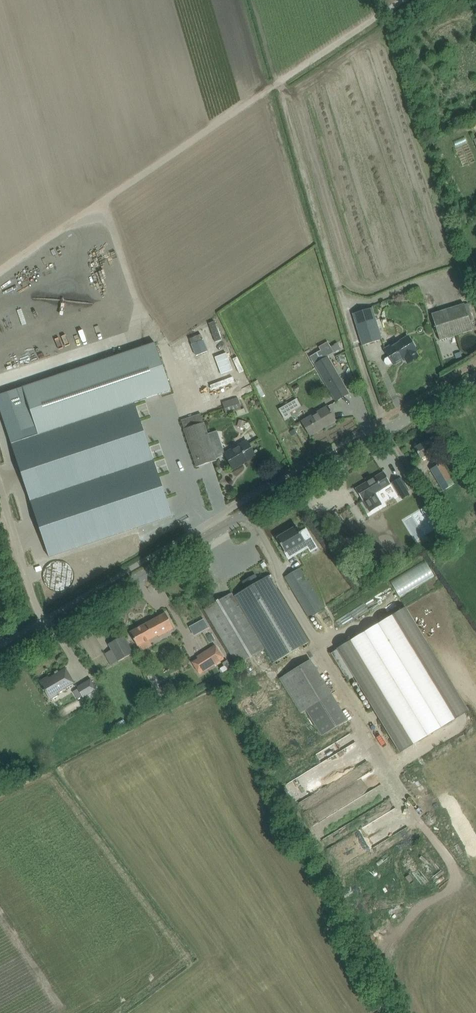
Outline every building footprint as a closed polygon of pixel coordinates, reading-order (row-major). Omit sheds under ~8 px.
[(311,228),(306,230),(311,244),(317,242),(311,228)] [(441,294),(434,296),(437,303),(443,300),(441,294)] [(473,330),(465,304),(432,314),(440,340),(473,330)] [(352,314),(363,346),(383,339),(372,308),(352,314)] [(198,337),(200,346),(212,342),(209,334),(198,337)] [(386,359),(385,362),(386,364),(389,365),(393,363),(394,364),(404,358),(407,363),(419,356),(415,351),(417,350),(411,342),(408,336),(385,350),(389,356),(386,359)] [(334,352),(328,341),(318,347),(320,350),(309,356),(336,402),(350,394),(328,356),(334,352)] [(0,394),(0,410),(49,557),(173,516),(135,403),(171,391),(161,361),(155,343),(148,345),(130,351),(23,387),(8,392),(0,394)] [(245,370),(250,368),(245,353),(240,355),(245,370)] [(230,382),(242,377),(239,371),(228,376),(230,382)] [(241,409),(238,397),(222,402),(225,414),(241,409)] [(302,421),(310,435),(336,421),(327,406),(302,421)] [(303,418),(307,412),(301,409),(298,415),(303,418)] [(216,460),(213,451),(201,414),(181,420),(197,467),(216,460)] [(239,420),(237,427),(244,429),(246,422),(239,420)] [(241,462),(255,454),(247,440),(224,454),(233,469),(242,464),(241,462)] [(431,460),(438,456),(435,450),(429,440),(415,448),(421,458),(428,454),(431,460)] [(442,462),(430,469),(443,491),(455,484),(442,462)] [(367,482),(356,489),(370,512),(382,504),(375,493),(391,483),(389,481),(384,472),(367,482)] [(392,482),(400,496),(408,491),(400,478),(392,482)] [(429,505),(422,509),(425,515),(432,511),(429,505)] [(311,552),(317,548),(306,529),(300,532),(297,526),(277,538),(285,553),(286,552),(289,558),(288,558),(289,559),(308,547),(311,552)] [(309,618),(325,608),(299,568),(284,577),(309,618)] [(310,641),(271,574),(234,596),(232,592),(204,608),(237,665),(264,648),(274,663),(310,641)] [(165,613),(130,632),(135,641),(137,646),(138,645),(149,640),(166,630),(167,632),(174,628),(170,622),(165,613)] [(132,653),(128,645),(123,636),(109,644),(118,661),(132,653)] [(198,658),(191,662),(200,674),(225,658),(215,644),(197,657),(198,658)] [(339,648),(331,653),(348,681),(356,676),(339,648)] [(348,720),(311,659),(279,678),(301,713),(306,710),(321,735),(348,720)] [(232,667),(227,660),(223,663),(224,666),(220,668),(223,673),(232,667)] [(57,694),(75,683),(71,676),(66,667),(49,677),(48,676),(39,681),(44,690),(50,700),(58,696),(57,694)] [(90,678),(77,686),(78,688),(73,691),(78,699),(82,696),(83,697),(85,697),(87,701),(97,695),(95,691),(97,689),(90,678)] [(170,681),(166,684),(172,694),(176,692),(170,681)] [(297,722),(288,729),(294,737),(296,735),(301,741),(308,736),(297,722)] [(373,790),(369,779),(351,785),(355,796),(373,790)] [(458,872),(468,866),(462,856),(452,861),(458,872)]
